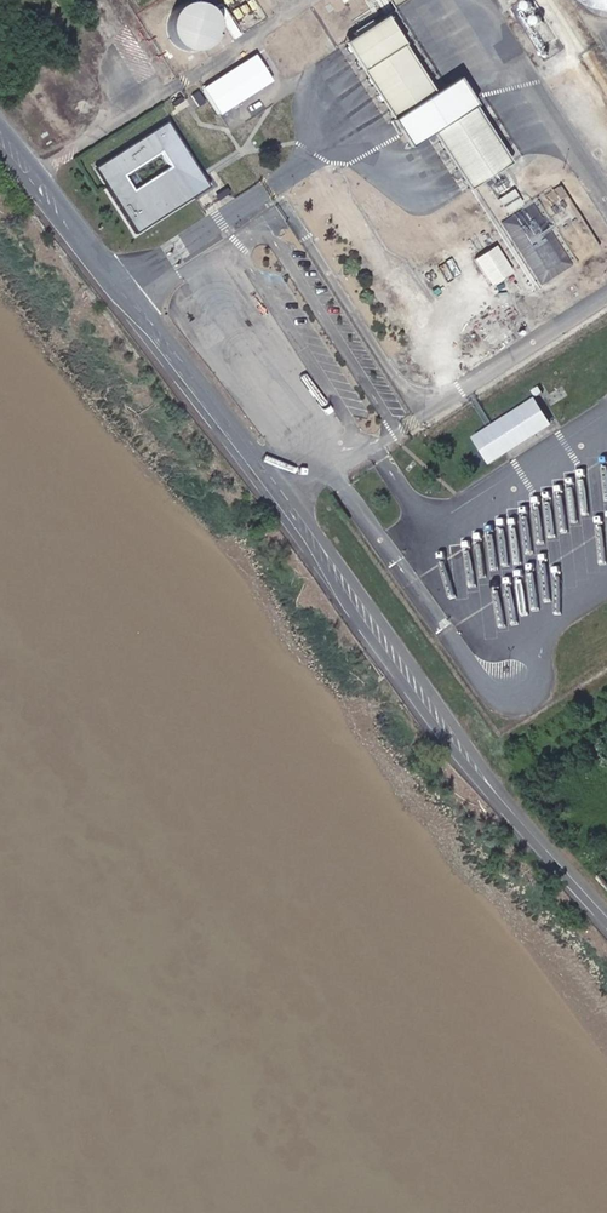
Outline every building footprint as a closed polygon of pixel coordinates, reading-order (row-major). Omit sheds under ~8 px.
[(160,24),(190,54),(218,27),(191,0),(184,0),(160,24)] [(580,4),(598,12),(606,12),(606,0),(577,0),(580,4)] [(383,121),(435,88),(385,12),(334,45),(383,121)] [(256,54),(203,88),(220,115),(229,109),(274,80),(256,54)] [(471,104),(432,131),(470,188),(509,161),(471,104)] [(163,122),(90,169),(134,237),(207,189),(163,122)] [(513,190),(499,199),(507,213),(522,204),(513,190)] [(501,219),(522,253),(515,257),(524,273),(532,268),(541,283),(574,264),(536,199),(501,219)] [(496,269),(476,238),(467,245),(486,275),(496,269)] [(533,398),(470,439),(489,468),(552,426),(533,398)]
